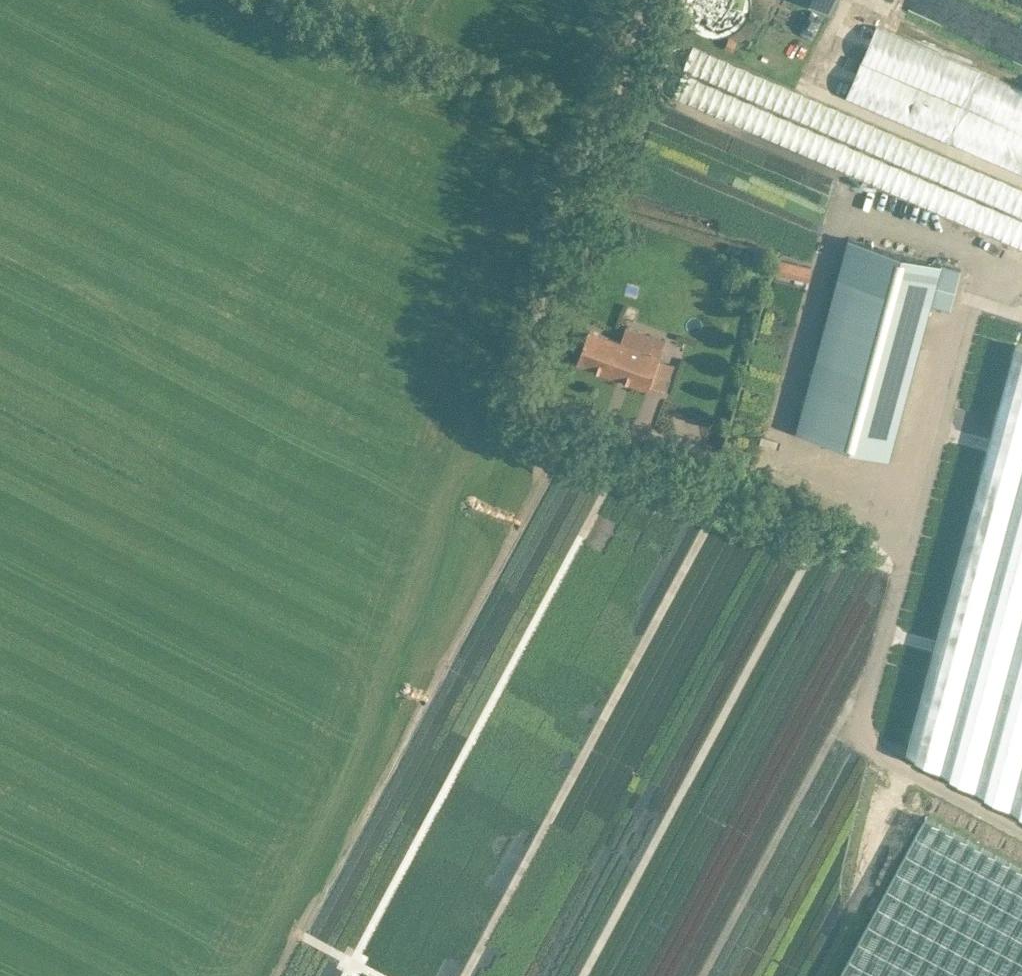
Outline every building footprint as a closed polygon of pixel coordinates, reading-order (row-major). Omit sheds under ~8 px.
[(775,37),(794,45),(810,5),(798,0),(790,0),(775,37)] [(837,0),(808,0),(831,12),(837,0)] [(936,26),(1021,63),(1021,25),(963,0),(947,0),(936,26)] [(996,4),(1021,12),(1021,0),(998,0),(996,4)] [(988,71),(882,32),(855,104),(962,143),(988,71)] [(733,50),(737,41),(730,38),(727,47),(733,50)] [(697,58),(678,108),(1021,241),(1021,183),(697,58)] [(994,93),(1021,105),(1021,89),(1000,80),(994,93)] [(950,308),(961,268),(849,238),(797,431),(890,456),(931,303),(950,308)] [(779,258),(776,272),(785,275),(789,260),(779,258)] [(578,361),(596,368),(649,387),(661,355),(608,335),(590,329),(578,361)] [(907,752),(1021,814),(1021,345),(1017,343),(907,752)] [(926,815),(839,975),(1021,975),(1021,867),(926,815)]
